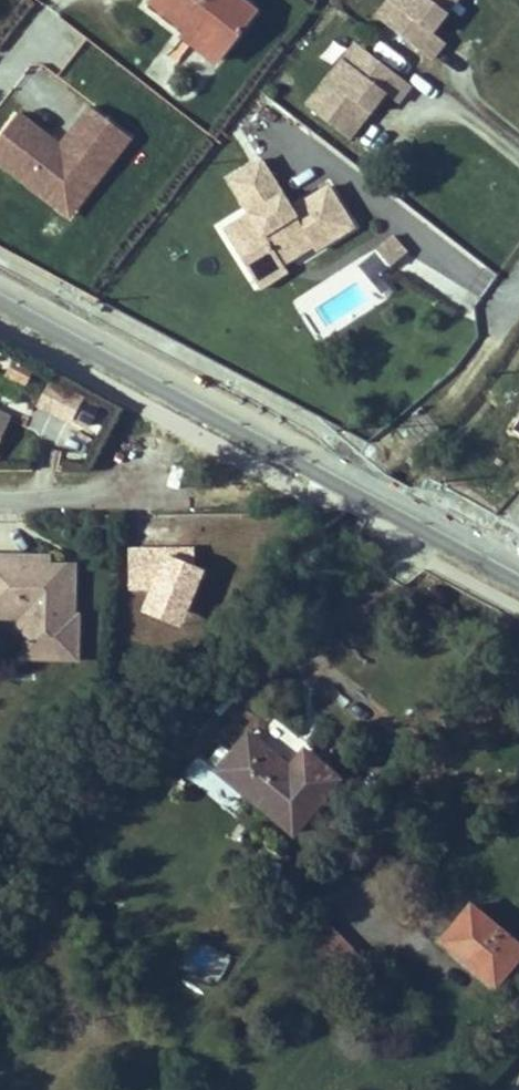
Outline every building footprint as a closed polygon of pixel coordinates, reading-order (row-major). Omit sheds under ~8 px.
[(146,5),(216,59),(254,10),(241,0),(150,0),(146,5)] [(387,0),(442,43),(455,26),(442,16),(454,0),(387,0)] [(353,43),(304,106),(346,139),(360,121),(353,116),(360,107),(366,112),(382,93),(395,103),(408,86),(353,43)] [(360,107),(353,116),(360,121),(366,112),(360,107)] [(17,118),(0,139),(0,167),(56,211),(90,168),(102,177),(129,142),(90,111),(59,151),(54,157),(43,149),(49,142),(17,118)] [(59,151),(49,142),(43,149),(54,157),(59,151)] [(294,244),(353,222),(331,174),(286,198),(258,149),(224,169),(242,201),(219,217),(257,291),(302,265),(294,244)] [(90,168),(56,211),(68,221),(102,177),(90,168)] [(387,268),(408,253),(394,235),(374,250),(387,268)] [(145,620),(190,628),(201,569),(191,567),(194,554),(132,543),(124,588),(150,592),(145,620)] [(74,621),(59,621),(60,562),(44,562),(17,562),(17,553),(0,553),(0,614),(14,614),(13,624),(21,624),(21,640),(20,651),(74,652),(74,621)] [(17,553),(17,562),(44,562),(44,553),(17,553)] [(71,562),(60,562),(59,621),(74,621),(74,611),(70,610),(71,562)] [(249,733),(219,769),(294,831),(338,778),(304,750),(287,771),(281,766),(283,762),(249,733)] [(443,939),(496,983),(518,954),(518,945),(471,905),(443,939)] [(358,953),(326,922),(303,945),(335,976),(358,953)]
